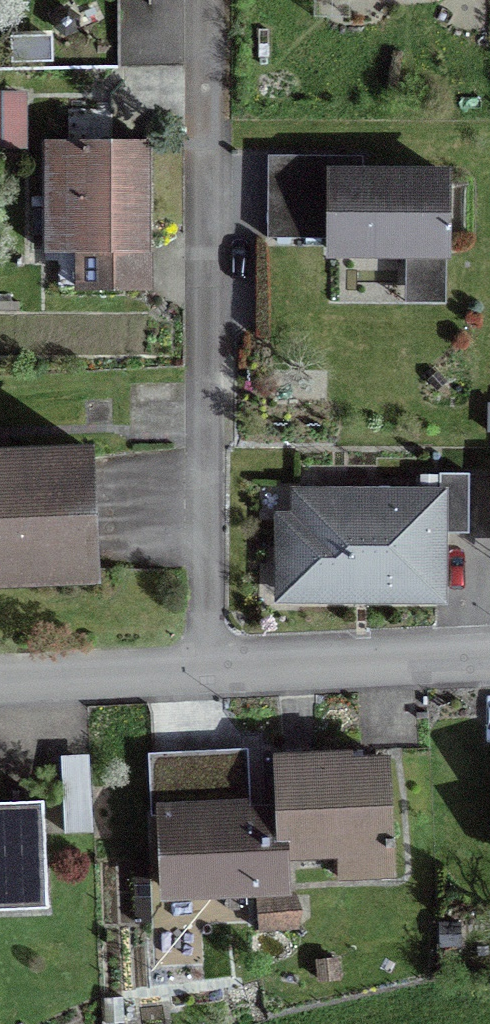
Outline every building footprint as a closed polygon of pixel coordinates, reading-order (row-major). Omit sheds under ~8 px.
[(0,94),(0,143),(10,143),(10,94),(0,94)] [(139,143),(50,144),(51,239),(81,239),(81,278),(141,277),(139,143)] [(318,172),(265,171),(265,252),(316,253),(316,275),(396,275),(396,315),(444,316),(444,183),(317,183),(318,172)] [(0,451),(0,563),(91,558),(84,446),(0,451)] [(439,497),(291,497),(290,591),(439,592),(439,497)] [(153,756),(155,807),(241,806),(240,754),(153,756)] [(281,757),(282,805),(282,840),(338,839),(338,869),(384,868),(383,756),(281,757)] [(83,757),(58,758),(63,831),(89,829),(83,757)] [(38,800),(0,801),(0,905),(40,904),(38,800)] [(282,882),(282,840),(282,805),(241,806),(155,807),(156,883),(282,882)]
